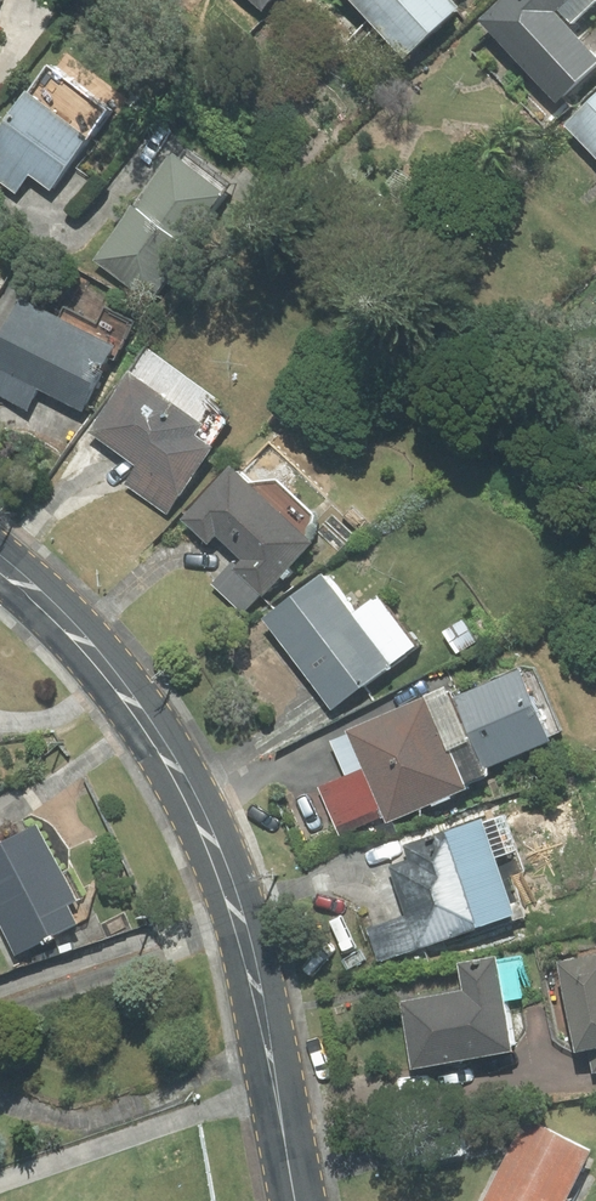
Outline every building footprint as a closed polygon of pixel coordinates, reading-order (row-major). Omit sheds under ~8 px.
[(403,57),(455,7),(448,0),(349,0),(403,57)] [(482,19),(556,98),(595,60),(595,59),(565,26),(594,0),(503,0),(482,19)] [(50,190),(108,109),(46,65),(0,128),(0,180),(15,191),(27,174),(50,190)] [(566,124),(595,155),(595,96),(566,124)] [(180,159),(172,154),(97,260),(149,296),(228,184),(184,153),(180,159)] [(0,342),(0,398),(27,411),(38,389),(81,409),(107,356),(114,359),(131,324),(103,311),(96,325),(64,310),(59,320),(20,301),(0,342)] [(146,348),(90,432),(140,465),(129,483),(165,506),(224,418),(213,410),(221,398),(146,348)] [(304,538),(313,514),(275,480),(245,482),(230,468),(183,519),(207,542),(214,535),(237,556),(212,583),(244,613),(310,543),(304,538)] [(350,615),(322,577),(264,619),(330,708),(413,647),(376,596),(350,615)] [(462,622),(444,634),(457,654),(475,642),(462,622)] [(547,739),(519,673),(456,700),(484,765),(547,739)] [(386,821),(463,788),(461,784),(482,775),(444,690),(328,740),(344,776),(318,787),(339,836),(384,817),(386,821)] [(534,902),(504,814),(404,846),(409,861),(391,867),(408,917),(368,930),(379,961),(525,913),(522,906),(534,902)] [(75,923),(66,905),(75,900),(36,825),(0,844),(0,928),(14,955),(75,923)] [(595,1071),(595,955),(558,963),(576,1051),(588,1048),(593,1072),(595,1071)] [(463,991),(401,1002),(412,1064),(510,1047),(502,1001),(521,998),(519,990),(527,989),(521,959),(495,963),(494,958),(458,964),(463,991)] [(587,1152),(524,1120),(483,1200),(485,1200),(562,1200),(587,1152)]
